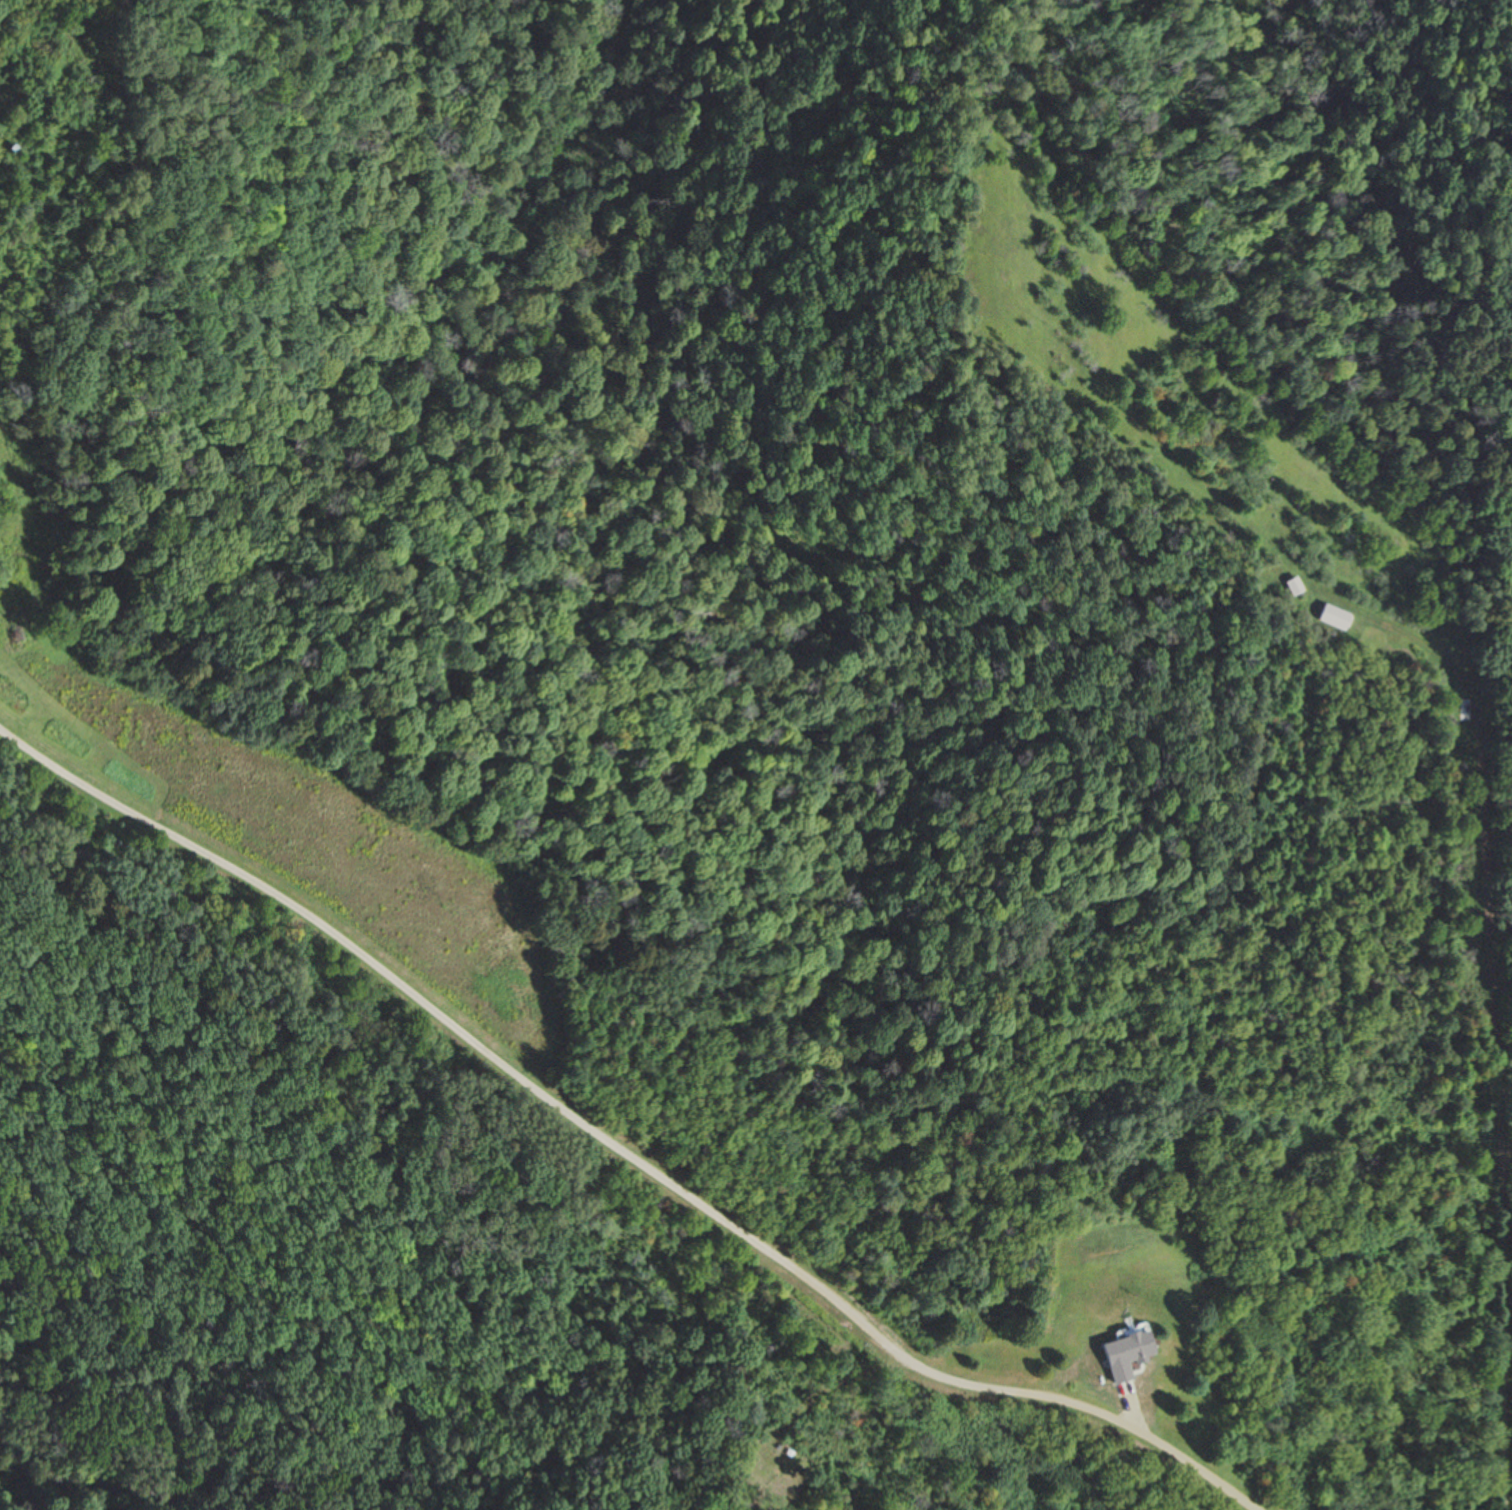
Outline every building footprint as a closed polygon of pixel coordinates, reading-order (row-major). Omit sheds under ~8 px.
[(1118,1333),(1125,1361),(1156,1353),(1149,1325),(1118,1333)]
